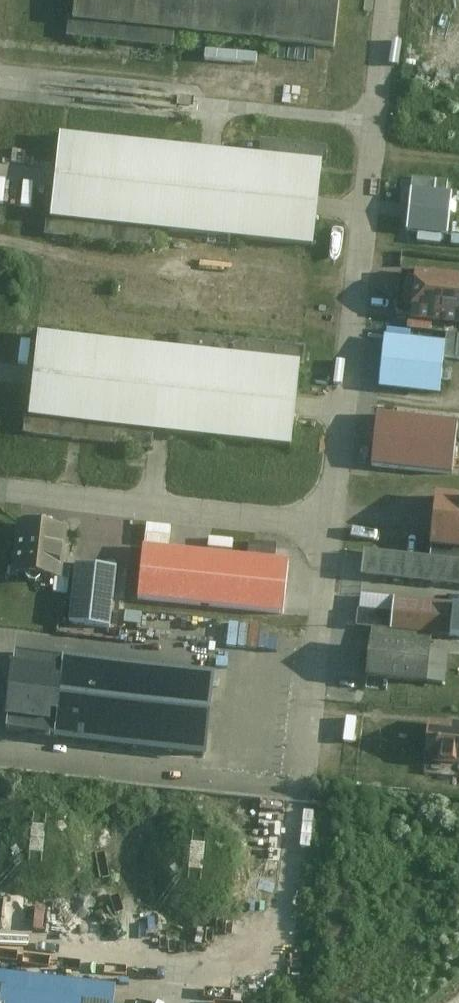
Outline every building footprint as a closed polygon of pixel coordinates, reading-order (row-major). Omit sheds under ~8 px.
[(70,37),(171,47),(174,25),(337,41),(341,0),(73,0),(70,37)] [(317,161),(59,135),(55,176),(49,237),(151,247),(153,230),(309,245),(313,204),(317,161)] [(410,186),(405,230),(448,235),(452,191),(410,186)] [(396,315),(458,322),(458,271),(401,265),(396,315)] [(134,275),(132,300),(205,307),(208,281),(134,275)] [(230,310),(280,310),(280,286),(230,285),(230,310)] [(173,344),(41,331),(36,377),(30,438),(149,450),(151,426),(162,427),(293,440),(297,407),(303,340),(174,327),(173,344)] [(444,357),(458,358),(458,334),(447,333),(446,340),(444,357)] [(446,340),(383,334),(378,384),(441,390),(444,357),(446,340)] [(7,404),(4,429),(29,432),(32,407),(7,404)] [(379,415),(376,439),(374,464),(455,473),(458,434),(458,423),(379,415)] [(438,492),(433,547),(458,549),(458,494),(438,492)] [(20,522),(15,572),(59,576),(61,555),(64,527),(20,522)] [(269,548),(268,553),(275,554),(276,541),(255,539),(254,547),(269,548)] [(286,557),(143,545),(138,599),(281,611),(282,595),(286,557)] [(367,550),(364,575),(458,585),(458,560),(367,550)] [(118,567),(76,561),(68,622),(110,628),(118,567)] [(360,606),(396,610),(397,595),(361,592),(360,606)] [(360,606),(358,621),(447,631),(451,602),(397,595),(396,610),(360,606)] [(447,631),(458,633),(458,603),(451,602),(447,631)] [(213,617),(212,640),(243,641),(244,618),(213,617)] [(371,638),(367,673),(425,680),(428,649),(429,644),(405,641),(371,638)] [(445,651),(428,649),(425,680),(442,682),(445,651)] [(7,718),(6,731),(52,736),(54,724),(60,669),(61,655),(15,650),(13,664),(13,668),(10,690),(8,715),(7,718)] [(54,724),(52,736),(202,752),(211,671),(61,655),(60,669),(54,724)] [(428,723),(425,756),(458,759),(458,725),(448,724),(428,723)] [(0,970),(0,1002),(116,1002),(118,983),(0,970)]
